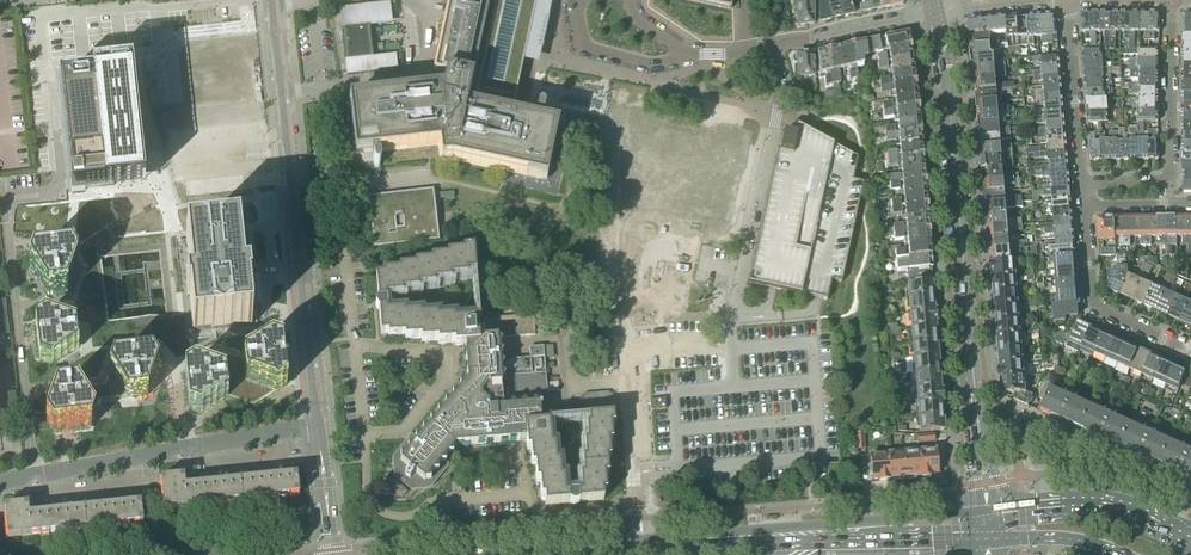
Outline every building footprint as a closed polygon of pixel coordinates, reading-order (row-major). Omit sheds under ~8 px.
[(450,6),(435,73),(439,74),(435,90),(411,92),(369,97),(359,98),(349,99),(350,106),(356,155),(372,153),(379,153),(440,146),(441,161),(451,160),(547,181),(557,132),(559,126),(542,122),(535,121),(533,120),(527,119),(512,116),(522,70),(524,60),(527,46),(528,46),(529,46),(530,46),(531,45),(532,45),(532,44),(533,44),(533,43),(534,43),(534,42),(534,41),(534,40),(534,39),(534,38),(534,37),(533,37),(533,36),(532,36),(532,35),(531,35),(530,35),(530,34),(531,28),(532,28),(533,28),(534,28),(535,28),(536,27),(537,26),(538,25),(538,24),(538,23),(538,22),(538,21),(538,20),(537,20),(537,19),(536,18),(535,18),(535,17),(534,17),(537,0),(451,0),(450,6)] [(692,0),(709,4),(729,8),(731,9),(731,2),(731,0),(690,0),(692,0)] [(814,25),(813,0),(797,0),(798,17),(795,17),(793,19),(793,23),(796,26),(814,25)] [(827,0),(818,0),(819,23),(833,20),(827,0)] [(833,20),(842,18),(838,0),(827,0),(833,20)] [(853,9),(851,1),(853,1),(853,0),(838,0),(842,18),(854,15),(852,9),(853,9)] [(854,15),(861,14),(881,10),(903,5),(902,0),(884,0),(867,7),(867,5),(853,9),(852,9),(854,15)] [(369,27),(367,5),(340,8),(342,30),(341,30),(345,61),(346,61),(347,76),(374,72),(368,72),(367,58),(373,58),(370,27),(369,27)] [(1091,45),(1091,51),(1100,50),(1100,47),(1096,47),(1095,33),(1099,33),(1099,13),(1089,14),(1091,41),(1091,45)] [(1100,47),(1100,50),(1109,50),(1110,50),(1109,13),(1099,13),(1099,33),(1105,33),(1105,47),(1100,47)] [(1109,13),(1110,50),(1114,50),(1114,41),(1115,41),(1115,33),(1120,33),(1120,13),(1109,13)] [(1124,33),(1124,50),(1130,50),(1130,13),(1120,13),(1120,33),(1124,33)] [(1130,13),(1130,50),(1139,50),(1139,47),(1135,47),(1135,32),(1139,33),(1139,13),(1130,13)] [(1139,13),(1139,33),(1144,33),(1144,40),(1149,41),(1149,13),(1139,13)] [(1149,13),(1149,41),(1154,41),(1154,33),(1159,33),(1160,13),(1149,13)] [(1085,41),(1091,41),(1089,14),(1079,14),(1081,33),(1085,33),(1085,41)] [(1055,15),(1045,16),(1047,45),(1053,44),(1052,36),(1057,36),(1055,15)] [(1035,16),(1026,17),(1028,46),(1034,46),(1033,38),(1037,37),(1035,16)] [(1045,16),(1035,16),(1037,37),(1042,37),(1042,45),(1047,45),(1045,16)] [(1026,17),(1016,18),(1019,47),(1024,47),(1026,46),(1028,46),(1026,17)] [(1008,48),(1008,51),(1009,55),(1020,55),(1019,47),(1016,18),(1004,19),(1006,34),(1006,39),(1013,38),(1014,48),(1008,48)] [(966,27),(967,37),(989,35),(1006,34),(1004,19),(996,20),(968,23),(965,27),(966,27)] [(874,53),(888,50),(911,46),(908,33),(882,39),(872,41),(874,53)] [(967,37),(969,48),(1008,44),(1008,42),(1000,42),(999,39),(990,40),(989,35),(967,37)] [(1183,44),(1190,45),(1190,35),(1183,35),(1183,44)] [(867,54),(874,53),(872,41),(854,45),(857,80),(863,80),(861,70),(859,66),(865,65),(868,65),(867,54)] [(1008,44),(969,48),(971,59),(991,57),(991,51),(1000,51),(1000,50),(1008,49),(1008,48),(1008,44)] [(1182,55),(1190,55),(1190,45),(1183,44),(1182,55)] [(849,82),(857,80),(854,45),(842,47),(844,78),(849,77),(849,82)] [(877,57),(879,64),(912,58),(911,46),(888,50),(889,57),(886,58),(885,55),(877,57)] [(839,79),(844,78),(842,47),(830,50),(833,86),(840,85),(839,79)] [(833,93),(833,86),(830,50),(817,53),(819,76),(820,79),(825,78),(825,88),(830,87),(831,90),(828,91),(829,92),(829,99),(834,98),(833,93)] [(1082,51),(1083,61),(1102,61),(1102,56),(1110,56),(1109,50),(1100,50),(1091,51),(1082,51)] [(1138,55),(1138,60),(1158,60),(1159,50),(1149,50),(1144,50),(1139,50),(1130,50),(1124,50),(1120,50),(1120,55),(1138,55)] [(813,54),(809,54),(795,55),(793,57),(793,61),(795,64),(798,63),(798,77),(814,76),(813,54)] [(1182,64),(1190,65),(1190,55),(1182,55),(1182,64)] [(971,59),(972,70),(1011,67),(1010,61),(1005,61),(995,62),(994,56),(991,57),(971,59)] [(1040,63),(1040,68),(1059,66),(1059,56),(1058,56),(1053,56),(1032,58),(1029,58),(1029,64),(1040,63)] [(891,67),(891,74),(914,70),(912,58),(879,64),(877,64),(878,72),(888,70),(887,68),(891,67)] [(1130,60),(1130,70),(1158,70),(1158,60),(1138,60),(1130,60)] [(1083,61),(1084,71),(1121,70),(1120,63),(1102,65),(1102,61),(1083,61)] [(1182,74),(1190,75),(1190,65),(1182,64),(1182,74)] [(1028,73),(1028,78),(1034,77),(1060,76),(1059,66),(1040,68),(1040,72),(1028,73)] [(972,70),(974,81),(996,80),(996,73),(1006,73),(1011,73),(1011,67),(972,70)] [(880,86),(880,88),(916,82),(914,70),(891,74),(892,81),(889,82),(889,79),(879,81),(880,86)] [(1084,71),(1085,82),(1111,80),(1111,79),(1111,80),(1111,75),(1121,74),(1121,70),(1084,71)] [(1130,79),(1132,79),(1158,80),(1158,70),(1130,70),(1130,75),(1130,79)] [(1182,84),(1190,84),(1190,75),(1182,74),(1182,84)] [(131,76),(62,84),(72,161),(68,161),(71,179),(73,179),(73,182),(144,174),(144,172),(141,173),(131,76)] [(1041,82),(1042,87),(1061,86),(1060,76),(1034,77),(1034,83),(1041,82)] [(1129,89),(1129,90),(1158,89),(1158,80),(1132,79),(1132,82),(1132,84),(1122,84),(1122,89),(1129,89)] [(974,81),(975,92),(1012,89),(1014,89),(1014,83),(996,84),(996,80),(974,81)] [(1111,80),(1085,82),(1086,91),(1112,90),(1111,84),(1111,80)] [(894,91),(894,98),(917,94),(916,82),(880,88),(881,96),(891,94),(890,92),(894,91)] [(1182,94),(1190,94),(1190,84),(1182,84),(1182,94)] [(1030,97),(1033,97),(1062,96),(1061,86),(1042,87),(1042,91),(1030,92),(1030,97)] [(975,92),(976,104),(998,102),(998,101),(1001,101),(1001,96),(1007,95),(1007,94),(1013,94),(1012,89),(975,92)] [(1158,89),(1129,90),(1129,94),(1131,94),(1131,95),(1139,95),(1139,99),(1158,99),(1158,89)] [(1086,91),(1086,101),(1105,99),(1105,95),(1112,95),(1112,90),(1086,91)] [(882,105),(883,113),(919,106),(917,94),(894,98),(895,105),(892,106),(891,104),(882,105)] [(1182,104),(1190,104),(1190,94),(1182,94),(1182,104)] [(1038,106),(1043,106),(1063,104),(1062,96),(1033,97),(1034,102),(1037,102),(1038,106)] [(719,117),(722,102),(704,99),(701,113),(719,117)] [(1086,101),(1087,112),(1108,111),(1107,99),(1105,99),(1086,101)] [(1158,99),(1139,99),(1137,99),(1137,110),(1158,110),(1158,99)] [(976,104),(977,115),(1015,111),(1014,108),(1009,108),(1008,106),(998,107),(998,102),(976,104)] [(1033,111),(1033,116),(1036,116),(1063,114),(1063,104),(1043,106),(1044,110),(1037,110),(1037,111),(1033,111)] [(1182,114),(1190,114),(1190,104),(1182,104),(1182,106),(1182,114)] [(157,105),(158,117),(169,117),(169,105),(157,105)] [(895,123),(897,122),(920,118),(919,106),(883,113),(884,120),(894,118),(895,123)] [(1158,110),(1137,110),(1137,123),(1138,123),(1143,123),(1158,122),(1158,110)] [(1016,111),(1015,111),(977,115),(978,126),(1007,124),(1006,118),(1009,118),(1009,117),(1016,117),(1016,111)] [(1094,124),(1099,123),(1108,123),(1108,111),(1087,112),(1088,124),(1094,124)] [(1045,125),(1064,124),(1063,114),(1036,116),(1036,118),(1037,118),(1038,125),(1045,125)] [(1182,114),(1182,124),(1190,124),(1190,114),(1182,114)] [(885,129),(885,137),(921,131),(920,118),(897,122),(898,128),(894,129),(894,128),(885,129)] [(1099,123),(1094,124),(1095,133),(1094,133),(1094,134),(1089,134),(1091,161),(1101,161),(1099,133),(1099,123)] [(1138,123),(1138,127),(1139,160),(1148,160),(1148,132),(1143,132),(1143,123),(1138,123)] [(978,126),(979,138),(1011,135),(1011,133),(1026,132),(1026,127),(1010,129),(1007,129),(1007,124),(978,126)] [(1038,129),(1039,136),(1065,133),(1064,124),(1045,125),(1045,129),(1038,129)] [(1190,134),(1190,124),(1182,124),(1182,134),(1190,134)] [(1129,127),(1129,135),(1129,160),(1139,160),(1138,127),(1129,127)] [(1119,128),(1119,133),(1120,161),(1129,160),(1129,135),(1124,135),(1124,128),(1119,128)] [(899,141),(899,147),(922,143),(921,131),(885,137),(886,144),(896,143),(896,142),(899,141)] [(1148,132),(1148,160),(1159,160),(1158,140),(1158,132),(1148,132)] [(1046,139),(1046,143),(1066,142),(1065,133),(1039,136),(1039,140),(1046,139)] [(1105,133),(1099,133),(1101,161),(1111,161),(1109,141),(1105,141),(1105,133)] [(1114,141),(1109,141),(1111,161),(1120,161),(1119,133),(1114,133),(1114,141)] [(1182,144),(1190,143),(1190,134),(1182,134),(1182,144)] [(979,138),(980,148),(1001,146),(1001,141),(1011,140),(1011,135),(979,138)] [(1028,149),(1028,155),(1067,151),(1066,142),(1046,143),(1047,148),(1040,148),(1028,149)] [(887,153),(888,161),(923,156),(922,143),(899,147),(900,152),(896,153),(896,152),(890,153),(887,153)] [(1182,153),(1190,153),(1190,143),(1182,144),(1182,153)] [(981,160),(1012,157),(1019,156),(1018,150),(1012,151),(1002,152),(1001,146),(980,148),(981,160)] [(1048,158),(1048,163),(1068,162),(1067,151),(1028,155),(1029,159),(1034,159),(1034,160),(1040,159),(1048,158)] [(1183,163),(1190,163),(1190,153),(1182,153),(1183,163)] [(901,165),(901,171),(924,168),(923,156),(888,161),(888,168),(898,167),(898,166),(901,165)] [(981,160),(982,172),(1003,170),(1003,169),(1004,169),(1004,163),(1013,162),(1012,157),(981,160)] [(1030,174),(1036,173),(1068,171),(1068,162),(1048,163),(1048,167),(1029,168),(1030,174)] [(1183,173),(1190,173),(1190,163),(1183,163),(1183,173)] [(340,169),(342,178),(352,177),(351,167),(340,169)] [(889,178),(890,185),(925,181),(924,168),(901,171),(902,177),(899,177),(899,176),(889,178)] [(982,172),(983,183),(1019,180),(1018,174),(1014,174),(1004,175),(1003,170),(982,172)] [(1049,177),(1050,182),(1069,180),(1068,171),(1036,173),(1036,178),(1049,177)] [(1183,184),(1190,184),(1190,173),(1183,173),(1183,184)] [(1021,180),(1019,180),(983,183),(984,194),(1005,192),(1005,186),(1015,185),(1015,186),(1021,185),(1021,180)] [(1038,187),(1038,192),(1070,190),(1069,180),(1050,182),(1050,186),(1043,186),(1043,187),(1038,187)] [(903,190),(903,196),(926,192),(925,181),(890,185),(890,192),(900,191),(900,190),(903,190)] [(1051,196),(1052,201),(1071,200),(1070,190),(1038,192),(1032,193),(1033,202),(1039,202),(1038,197),(1051,196)] [(891,202),(891,210),(927,205),(926,192),(903,196),(899,196),(896,196),(897,201),(891,202)] [(984,194),(985,205),(1022,202),(1021,196),(1006,198),(1005,192),(984,194)] [(380,231),(381,243),(412,240),(413,240),(439,237),(437,216),(427,217),(424,195),(368,201),(371,228),(372,232),(380,231)] [(1045,205),(1045,212),(1072,209),(1071,200),(1052,201),(1051,201),(1051,205),(1045,205)] [(985,205),(986,217),(1007,215),(1007,209),(1023,207),(1022,206),(1032,205),(1032,202),(1022,202),(985,205)] [(905,214),(906,220),(928,217),(927,205),(891,210),(892,216),(902,215),(902,214),(905,214)] [(1052,215),(1053,220),(1072,219),(1072,209),(1045,212),(1046,216),(1052,215)] [(986,217),(987,229),(1022,225),(1022,220),(1008,221),(1007,215),(986,217)] [(893,227),(894,234),(929,230),(928,217),(906,220),(906,226),(902,226),(893,227)] [(1126,255),(1125,252),(1125,247),(1125,217),(1114,218),(1115,238),(1120,238),(1121,256),(1125,255),(1126,255)] [(1135,217),(1125,217),(1125,247),(1130,247),(1130,237),(1136,237),(1135,217)] [(1141,246),(1146,246),(1146,217),(1135,217),(1136,237),(1141,237),(1141,246)] [(1151,237),(1156,237),(1155,217),(1146,217),(1146,246),(1151,246),(1151,237)] [(1162,246),(1166,246),(1167,246),(1166,217),(1155,217),(1156,237),(1162,237),(1162,246)] [(1171,237),(1177,237),(1177,217),(1166,217),(1167,246),(1167,250),(1167,256),(1172,256),(1172,246),(1171,246),(1171,237)] [(1182,246),(1187,246),(1187,217),(1177,217),(1177,237),(1182,237),(1182,246)] [(1115,241),(1115,238),(1114,218),(1098,218),(1096,220),(1099,247),(1103,247),(1103,241),(1115,241)] [(1072,219),(1053,220),(1053,224),(1046,225),(1046,224),(1035,225),(1035,232),(1041,231),(1073,228),(1072,219)] [(637,306),(682,313),(683,302),(678,301),(679,293),(685,294),(693,245),(687,244),(690,226),(652,220),(637,306)] [(987,229),(988,240),(1009,239),(1009,238),(1009,236),(1009,232),(1023,231),(1023,225),(1022,225),(987,229)] [(1054,234),(1055,239),(1074,238),(1073,228),(1041,231),(1041,236),(1045,235),(1054,234)] [(907,239),(908,245),(930,242),(929,230),(894,234),(894,241),(904,240),(904,239),(907,239)] [(187,287),(186,287),(187,299),(187,300),(189,300),(191,314),(193,330),(193,332),(211,330),(233,328),(252,326),(252,325),(257,325),(257,324),(255,304),(255,303),(252,303),(251,289),(249,273),(247,273),(242,232),(239,233),(186,238),(191,287),(187,287)] [(1055,243),(1048,244),(1045,244),(1046,250),(1048,250),(1075,248),(1074,238),(1055,239),(1055,243)] [(988,240),(989,251),(1020,248),(1028,248),(1027,242),(1010,243),(1009,239),(988,240)] [(896,259),(932,256),(930,242),(908,245),(908,251),(905,251),(904,250),(895,252),(896,259)] [(1020,248),(989,251),(990,263),(991,263),(991,262),(1011,261),(1011,254),(1020,254),(1020,248)] [(1056,254),(1056,258),(1076,257),(1075,248),(1048,250),(1049,254),(1056,254)] [(465,352),(468,382),(501,380),(503,408),(541,405),(540,384),(547,384),(545,359),(544,347),(529,348),(530,358),(500,361),(498,338),(536,335),(534,315),(455,321),(454,318),(438,319),(438,316),(421,317),(421,314),(404,315),(404,312),(388,313),(386,298),(403,296),(403,293),(419,292),(419,288),(435,287),(435,284),(451,282),(451,279),(467,277),(467,274),(476,273),(474,249),(464,250),(464,253),(447,254),(448,258),(431,259),(432,262),(415,264),(415,267),(399,268),(399,272),(383,273),(383,276),(376,277),(381,335),(388,335),(388,338),(405,337),(405,340),(421,339),(422,342),(438,341),(438,344),(455,343),(455,346),(467,345),(468,351),(465,352)] [(34,256),(30,267),(47,295),(59,293),(67,293),(78,262),(72,252),(34,256)] [(907,270),(909,284),(932,282),(932,281),(931,268),(933,267),(932,256),(896,259),(897,264),(896,264),(897,271),(907,270)] [(1054,264),(1055,272),(1077,270),(1076,257),(1056,258),(1053,258),(1049,259),(1049,264),(1054,264)] [(993,274),(993,280),(1016,278),(1015,263),(990,265),(991,274),(993,274)] [(1148,265),(1144,272),(1149,274),(1153,267),(1148,265)] [(1110,290),(1120,295),(1129,276),(1127,275),(1126,269),(1117,270),(1117,273),(1108,274),(1109,281),(1108,282),(1109,283),(1110,290)] [(1051,279),(1051,284),(1078,282),(1077,270),(1055,272),(1055,278),(1051,279)] [(1140,281),(1136,279),(1129,276),(1120,295),(1132,300),(1140,281)] [(992,284),(992,293),(1017,291),(1016,278),(993,280),(993,284),(992,284)] [(1132,300),(1144,305),(1152,286),(1140,281),(1132,300)] [(908,284),(909,299),(935,297),(934,287),(932,287),(932,282),(909,284),(908,284)] [(1056,287),(1057,295),(1079,293),(1078,282),(1051,284),(1051,288),(1056,287)] [(1144,305),(1156,311),(1164,291),(1152,286),(1144,305)] [(995,301),(995,307),(1018,305),(1017,291),(992,293),(993,301),(995,301)] [(1156,311),(1168,316),(1176,297),(1164,291),(1156,311)] [(1053,307),(1077,305),(1080,305),(1079,293),(1057,295),(1057,302),(1053,302),(1053,307)] [(909,299),(910,313),(934,311),(934,307),(936,307),(935,297),(909,299)] [(1168,316),(1180,321),(1189,302),(1176,297),(1168,316)] [(9,333),(7,298),(0,298),(0,334),(9,333)] [(1190,326),(1190,303),(1189,302),(1180,321),(1190,326)] [(994,313),(995,322),(1019,320),(1018,305),(995,307),(996,313),(994,313)] [(1077,305),(1053,307),(1055,323),(1066,322),(1065,318),(1078,316),(1077,305)] [(910,313),(911,328),(936,326),(935,321),(937,321),(936,311),(934,311),(910,313)] [(45,318),(36,324),(40,362),(51,366),(79,348),(77,329),(45,318)] [(997,330),(998,337),(1021,335),(1019,320),(995,322),(995,330),(997,330)] [(1079,353),(1082,348),(1091,329),(1078,323),(1074,333),(1053,335),(1053,342),(1079,353)] [(911,328),(913,343),(939,341),(938,330),(936,330),(936,326),(911,328)] [(1082,348),(1094,353),(1102,334),(1091,329),(1082,348)] [(1094,353),(1106,359),(1115,339),(1102,334),(1094,353)] [(996,342),(997,351),(1022,349),(1021,335),(998,337),(998,342),(996,342)] [(1106,359),(1118,364),(1126,345),(1115,339),(1106,359)] [(913,343),(914,358),(938,356),(938,352),(940,352),(939,341),(913,343)] [(201,363),(185,373),(189,411),(200,415),(228,398),(245,403),(253,407),(287,386),(286,376),(282,348),(271,344),(244,361),(240,360),(218,353),(201,363)] [(1118,364),(1130,369),(1138,350),(1126,345),(1118,364)] [(544,347),(545,359),(554,358),(553,346),(544,347)] [(1000,359),(1000,365),(1023,363),(1022,349),(997,351),(998,359),(1000,359)] [(1130,369),(1142,374),(1151,355),(1138,350),(1130,369)] [(105,386),(101,386),(103,401),(147,396),(159,365),(152,355),(114,359),(105,386)] [(1142,374),(1153,380),(1162,361),(1151,355),(1142,374)] [(914,358),(915,374),(941,371),(940,361),(939,361),(938,356),(914,358)] [(1153,380),(1165,385),(1174,366),(1162,361),(1153,380)] [(1000,379),(1001,379),(1024,377),(1023,363),(1000,365),(1001,370),(999,370),(1000,379)] [(1174,366),(1165,385),(1178,391),(1187,372),(1174,366)] [(915,374),(917,388),(941,386),(940,382),(942,382),(941,371),(915,374)] [(1039,398),(1045,401),(1051,390),(1058,375),(1049,375),(1039,398)] [(1024,377),(1001,379),(1003,395),(1014,394),(1015,400),(1029,406),(1033,395),(1025,392),(1024,377)] [(455,446),(505,442),(503,408),(501,380),(468,382),(465,385),(460,385),(460,391),(459,391),(452,392),(453,399),(451,401),(450,402),(445,403),(445,408),(443,411),(438,411),(438,417),(436,420),(430,420),(431,425),(428,429),(423,429),(423,434),(421,437),(412,438),(395,458),(396,467),(405,475),(405,476),(410,480),(420,488),(429,487),(446,467),(445,458),(455,446)] [(894,382),(895,390),(903,390),(902,381),(894,382)] [(103,401),(101,386),(57,391),(46,422),(53,432),(90,428),(100,401),(103,401)] [(918,404),(942,402),(944,401),(943,391),(941,391),(941,386),(917,388),(918,404)] [(1041,412),(1061,421),(1071,399),(1051,390),(1045,401),(1041,412)] [(503,408),(505,442),(520,441),(520,438),(526,438),(527,450),(531,450),(532,466),(535,466),(537,482),(540,482),(541,498),(545,498),(545,505),(570,503),(570,504),(572,505),(575,505),(577,505),(579,503),(579,502),(604,500),(603,493),(607,493),(605,476),(609,476),(607,460),(611,459),(609,443),(612,443),(611,426),(614,426),(614,416),(617,416),(615,399),(608,392),(584,394),(578,402),(579,419),(589,418),(590,427),(586,427),(588,443),(584,444),(586,460),(582,460),(584,477),(580,477),(582,493),(566,495),(565,478),(561,479),(560,462),(557,462),(555,446),(552,446),(548,405),(541,405),(503,408)] [(650,401),(651,411),(667,409),(666,399),(650,401)] [(1061,421),(1081,429),(1091,408),(1071,399),(1061,421)] [(918,404),(919,418),(945,415),(944,406),(942,406),(942,402),(918,404)] [(1081,429),(1101,438),(1111,416),(1091,408),(1081,429)] [(945,415),(919,418),(920,432),(944,430),(944,426),(946,426),(945,415)] [(1101,438),(1120,447),(1131,425),(1111,416),(1101,438)] [(1120,447),(1141,456),(1151,434),(1131,425),(1120,447)] [(885,429),(885,438),(886,447),(890,447),(890,435),(896,434),(895,428),(885,429)] [(856,433),(858,450),(865,449),(864,433),(856,433)] [(935,434),(918,435),(918,442),(935,441),(935,434)] [(1141,456),(1160,464),(1170,443),(1151,434),(1141,456)] [(1160,464),(1180,473),(1190,452),(1170,443),(1160,464)] [(936,450),(919,452),(921,476),(921,478),(932,477),(931,475),(938,474),(937,464),(939,464),(939,460),(937,460),(936,450)] [(919,452),(903,453),(905,479),(916,478),(916,476),(921,476),(919,452)] [(1180,473),(1190,478),(1190,452),(1180,473)] [(903,453),(887,454),(889,478),(894,478),(894,480),(905,479),(903,453)] [(889,478),(887,454),(870,456),(872,480),(879,479),(879,481),(889,481),(889,478)] [(298,478),(199,488),(186,490),(185,490),(185,487),(186,487),(184,476),(161,479),(164,510),(299,495),(298,478)] [(142,506),(42,517),(30,518),(29,518),(29,515),(30,515),(28,505),(20,505),(5,507),(8,538),(143,523),(142,506)]
